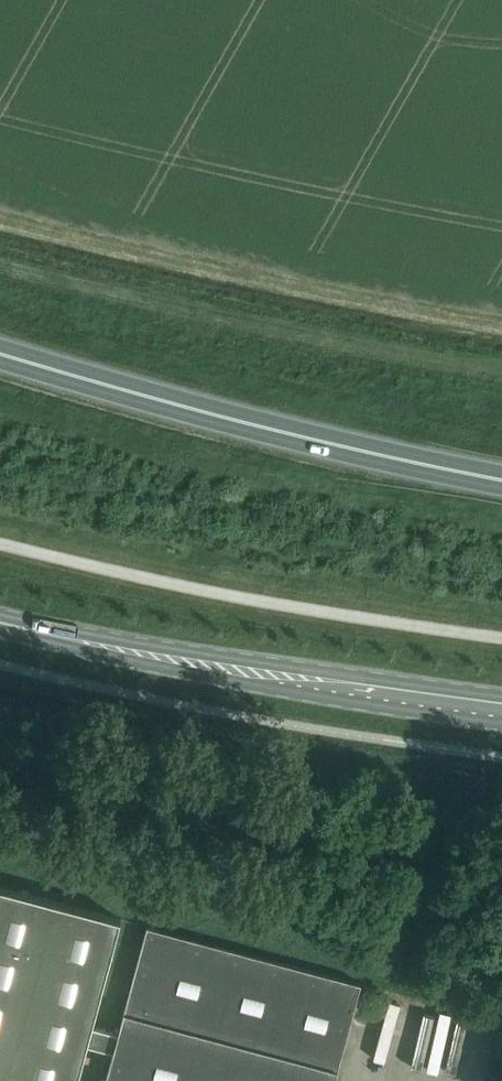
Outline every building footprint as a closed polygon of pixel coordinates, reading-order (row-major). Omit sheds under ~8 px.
[(87,1045),(113,1052),(118,1034),(92,1027),(120,919),(0,887),(0,1080),(77,1080),(87,1045)] [(118,1034),(113,1052),(105,1080),(335,1080),(361,984),(147,926),(118,1034)]
